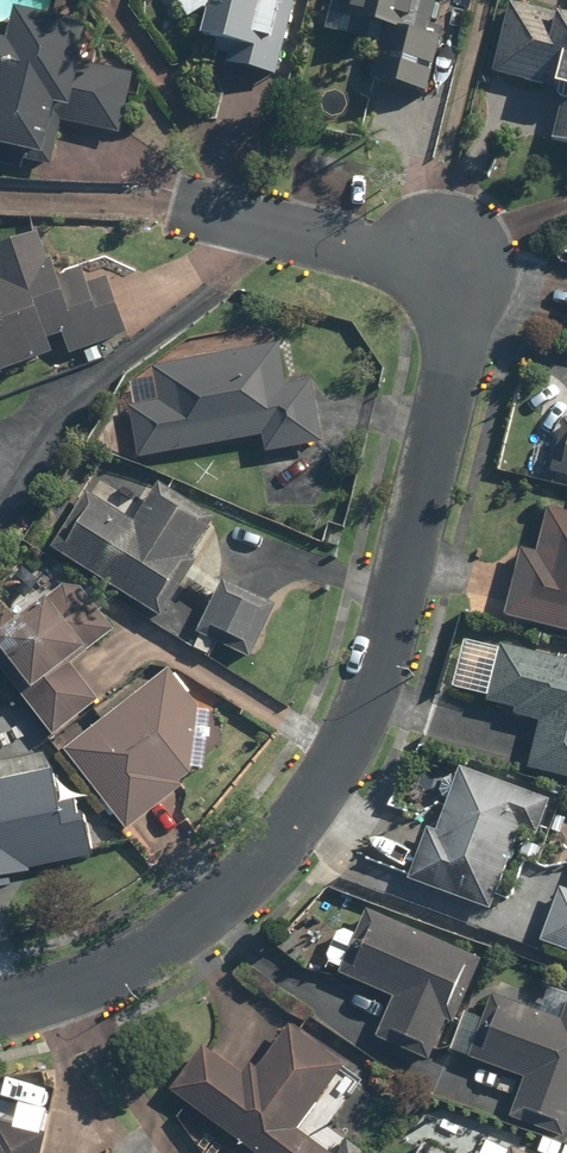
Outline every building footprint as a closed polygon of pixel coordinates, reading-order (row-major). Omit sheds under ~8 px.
[(189,19),(209,9),(204,36),(230,41),(226,66),(283,77),(297,0),(178,0),(189,19)] [(324,31),(383,45),(375,81),(429,94),(445,25),(437,23),(442,0),(332,0),(324,31)] [(510,3),(491,77),(560,95),(549,135),(566,140),(566,18),(510,3)] [(0,38),(0,166),(25,172),(28,156),(47,160),(57,119),(121,133),(134,76),(83,64),(91,28),(14,11),(7,40),(0,38)] [(129,335),(112,279),(87,287),(82,272),(59,279),(53,259),(48,260),(40,235),(0,247),(0,375),(129,335)] [(140,457),(266,440),(268,451),(324,443),(315,383),(286,387),(280,349),(152,367),(153,374),(129,377),(140,457)] [(566,478),(566,425),(564,424),(553,475),(566,478)] [(85,492),(50,552),(167,620),(188,583),(202,591),(212,574),(191,562),(216,519),(160,487),(139,524),(85,492)] [(522,551),(506,616),(566,632),(566,512),(552,508),(541,555),(522,551)] [(279,606),(225,581),(194,650),(210,657),(215,645),(253,662),(279,606)] [(0,605),(0,667),(56,740),(104,704),(74,664),(115,632),(77,582),(22,624),(5,601),(0,605)] [(491,698),(519,706),(516,717),(542,724),(531,766),(566,776),(566,661),(506,644),(491,698)] [(201,708),(170,673),(67,752),(128,831),(188,785),(183,779),(195,770),(201,708)] [(552,802),(462,768),(438,831),(429,827),(410,879),(495,911),(524,834),(538,839),(552,802)] [(29,884),(26,873),(95,858),(87,819),(68,823),(56,769),(0,781),(0,890),(29,884)] [(564,894),(544,943),(566,952),(566,895),(564,894)] [(480,960),(370,912),(344,974),(394,996),(376,1038),(428,1061),(445,1021),(453,1024),(480,960)] [(465,1013),(449,1051),(527,1084),(513,1117),(564,1138),(566,1131),(566,992),(551,985),(539,1013),(494,994),(483,1020),(465,1013)] [(171,1091),(260,1152),(332,1152),(329,1151),(340,1136),(320,1122),(311,1135),(302,1128),(347,1065),(290,1025),(259,1069),(253,1064),(246,1074),(204,1044),(171,1091)] [(48,1135),(42,1133),(48,1113),(0,1101),(0,1152),(43,1152),(48,1135)]
